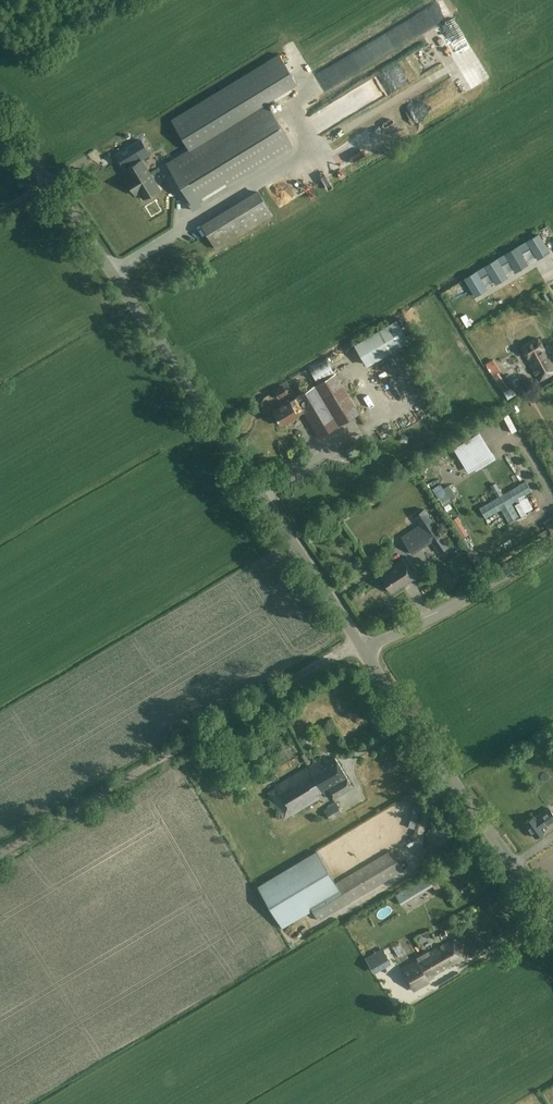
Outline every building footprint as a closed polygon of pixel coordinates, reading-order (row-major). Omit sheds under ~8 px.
[(279,54),(171,120),(189,149),(267,103),(297,85),(279,54)] [(413,121),(462,94),(455,80),(414,103),(416,107),(408,112),(413,121)] [(267,103),(189,149),(167,163),(190,200),(188,202),(193,210),(294,148),(267,103)] [(126,168),(125,169),(129,176),(125,178),(135,195),(139,192),(143,199),(160,189),(141,159),(150,154),(141,140),(116,155),(122,165),(124,165),(126,168)] [(257,189),(201,223),(216,247),(272,213),(257,189)] [(543,256),(541,253),(547,249),(539,235),(528,242),(538,259),(543,256)] [(521,268),(520,266),(526,262),(517,248),(506,254),(516,271),(521,268)] [(491,262),(501,279),(506,276),(504,274),(511,271),(502,255),(491,262)] [(470,274),(480,291),(485,289),(484,286),(490,283),(481,268),(470,274)] [(396,319),(354,344),(367,366),(409,341),(396,319)] [(462,336),(468,345),(476,341),(470,331),(462,336)] [(548,353),(547,354),(538,338),(522,348),(527,357),(526,357),(528,360),(527,360),(539,381),(552,373),(552,362),(548,353)] [(390,358),(381,362),(399,400),(407,396),(390,358)] [(316,382),(334,373),(326,359),(310,369),(316,382)] [(486,364),(493,375),(501,370),(494,359),(486,364)] [(377,367),(368,371),(379,397),(388,393),(377,367)] [(319,436),(358,413),(346,394),(353,390),(341,371),(335,374),(295,397),(297,399),(291,403),(290,401),(273,410),(282,425),(298,415),(297,413),(302,410),(318,437),(319,437),(319,436)] [(287,392),(284,386),(276,390),(280,396),(287,392)] [(352,395),(355,403),(361,400),(358,392),(352,395)] [(464,446),(467,452),(484,443),(480,437),(464,446)] [(447,451),(442,455),(446,461),(451,458),(447,451)] [(420,524),(401,537),(412,554),(432,541),(420,524)] [(403,560),(380,575),(391,592),(415,577),(403,560)] [(333,798),(353,787),(335,757),(322,764),(320,760),(275,787),(275,788),(267,793),(283,819),(319,798),(317,794),(323,791),(325,795),(329,792),(333,798)] [(331,820),(342,813),(336,802),(324,809),(331,820)] [(415,804),(410,822),(417,824),(422,806),(415,804)] [(552,821),(552,814),(549,808),(535,818),(533,816),(525,822),(526,824),(526,825),(527,828),(529,828),(531,831),(531,832),(533,835),(534,835),(535,837),(544,831),(543,830),(548,827),(546,825),(552,821)] [(391,850),(335,883),(307,900),(307,901),(318,920),(403,870),(391,850)] [(316,851),(257,886),(277,919),(307,901),(307,900),(335,883),(316,851)] [(395,895),(398,901),(401,906),(439,883),(433,872),(395,895)] [(453,963),(462,958),(452,940),(443,945),(443,944),(401,968),(413,991),(430,982),(426,975),(432,971),(434,974),(448,967),(447,965),(452,963),(453,963)]
